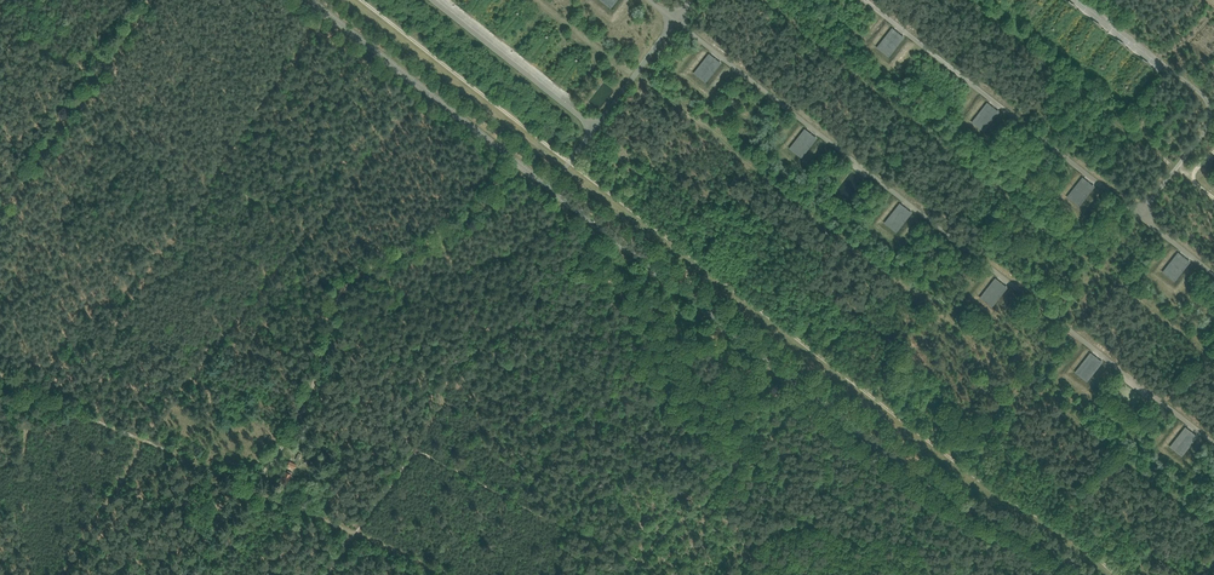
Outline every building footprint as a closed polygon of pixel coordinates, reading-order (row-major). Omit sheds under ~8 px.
[(611,8),(618,0),(601,0),(611,8)] [(905,38),(892,27),(877,47),(889,57),(905,38)] [(706,83),(721,63),(709,53),(693,73),(706,83)] [(984,132),(1000,112),(987,102),(972,122),(984,132)] [(789,148),(802,158),(817,138),(805,128),(789,148)] [(1079,206),(1095,186),(1082,177),(1067,197),(1079,206)] [(884,223),(897,233),(913,213),(900,203),(884,223)] [(1175,282),(1191,261),(1178,252),(1162,272),(1175,282)] [(1008,287),(995,277),(979,297),(992,307),(1008,287)] [(1074,372),(1087,382),(1103,362),(1090,352),(1074,372)] [(1169,446),(1182,457),(1198,436),(1185,426),(1169,446)] [(293,469),(296,464),(289,460),(287,466),(293,469)] [(292,474),(291,474),(292,473),(288,471),(287,472),(284,471),(279,481),(287,484),(292,474)]
